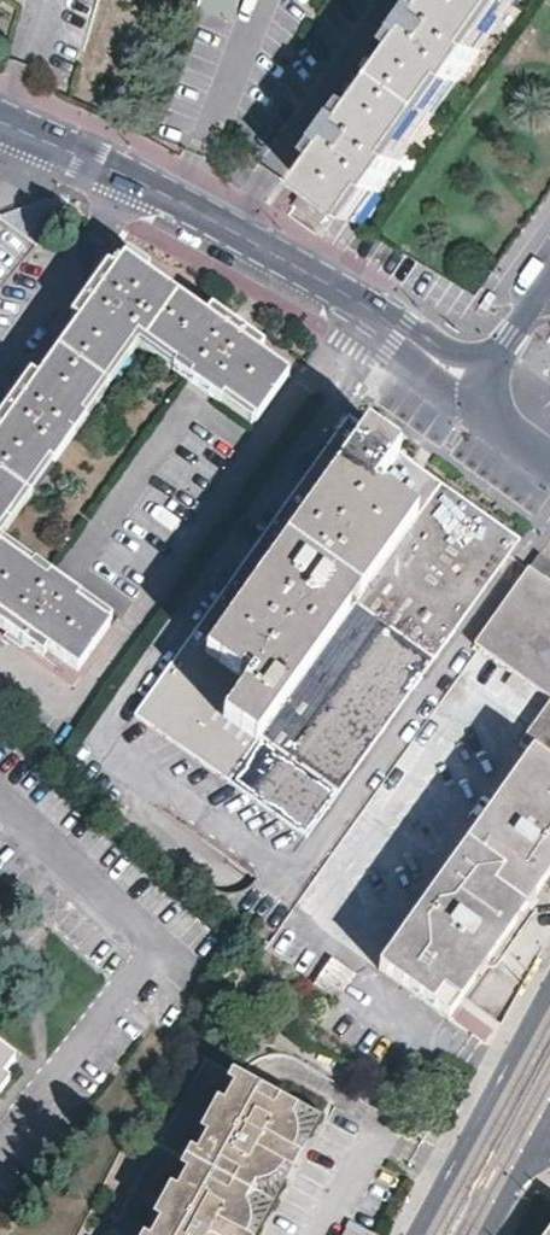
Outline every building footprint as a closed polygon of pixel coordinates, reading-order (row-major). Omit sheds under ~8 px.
[(198,7),(230,19),(238,0),(201,0),(198,7)] [(424,6),(419,4),(409,19),(412,22),(398,41),(405,46),(365,102),(358,98),(345,115),(343,114),(330,132),(332,134),(320,152),(327,157),(295,203),(322,221),(333,207),(351,219),(373,188),(379,192),(401,159),(397,155),(453,76),(457,80),(481,47),(476,42),(506,0),(428,0),(424,6)] [(48,460),(52,463),(86,415),(82,412),(137,336),(175,363),(171,367),(219,400),(222,396),(254,420),(287,373),(258,351),(262,345),(210,308),(205,314),(123,256),(119,262),(116,259),(111,266),(106,263),(70,314),(77,319),(36,376),(29,371),(0,411),(0,527),(48,460)] [(425,491),(510,550),(520,536),(348,412),(341,423),(429,485),(425,491)] [(341,423),(143,700),(317,819),(510,550),(425,491),(429,485),(341,423)] [(40,655),(45,648),(76,670),(109,623),(77,599),(80,595),(33,563),(30,566),(0,544),(0,628),(40,655)] [(528,565),(549,581),(549,558),(538,549),(528,565)] [(528,565),(475,641),(549,696),(549,581),(528,565)] [(317,819),(143,700),(132,713),(307,834),(317,819)] [(521,743),(533,752),(381,967),(449,1017),(454,1010),(467,992),(478,976),(505,938),(534,897),(549,874),(549,702),(521,743)] [(332,956),(311,981),(331,997),(352,972),(332,956)] [(37,1088),(30,1080),(42,1065),(0,1031),(0,1134),(37,1088)] [(256,1229),(254,1217),(250,1203),(254,1196),(259,1195),(272,1191),(278,1188),(284,1184),(294,1175),(281,1167),(290,1152),(301,1158),(303,1152),(303,1142),(302,1130),(299,1117),(302,1112),(208,1059),(109,1234),(256,1234),(256,1229)] [(281,1167),(294,1175),(297,1177),(306,1160),(301,1158),(290,1152),(281,1167)]
